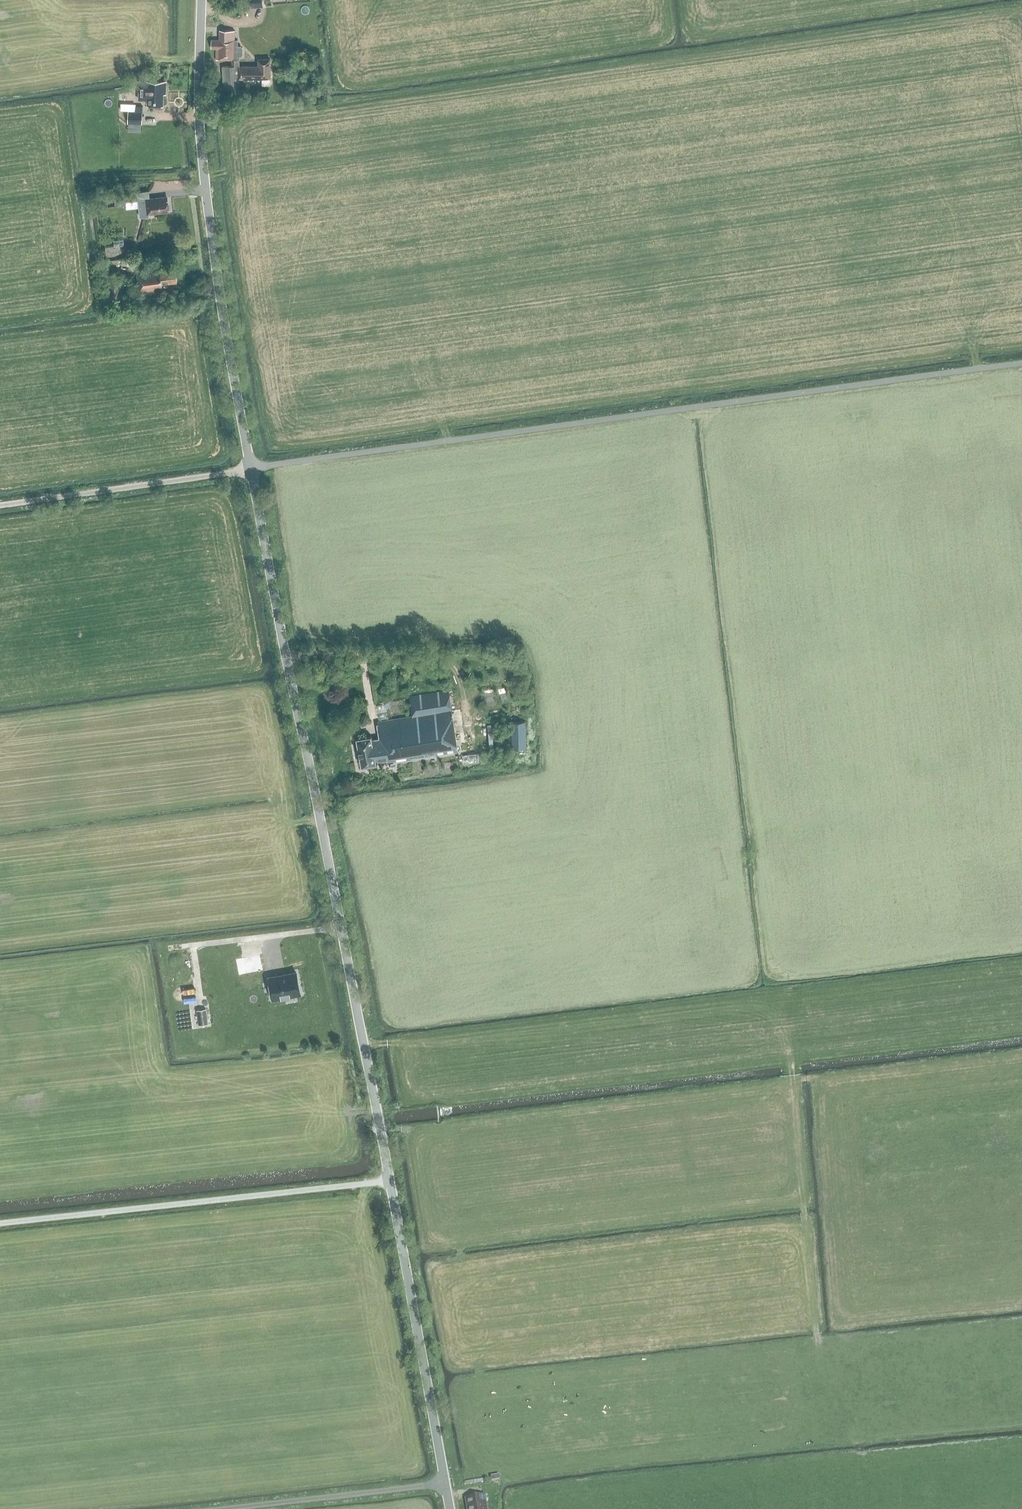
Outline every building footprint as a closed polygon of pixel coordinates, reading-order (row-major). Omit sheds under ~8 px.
[(262,0),(248,0),(249,8),(263,7),(262,0)] [(234,31),(220,31),(219,41),(211,40),(211,48),(216,48),(215,60),(232,60),(231,67),(222,67),(223,90),(239,89),(239,79),(270,78),(269,59),(258,59),(258,66),(240,67),(240,61),(238,59),(236,59),(236,57),(240,57),(241,55),(242,49),(240,47),(237,47),(237,41),(234,41),(234,31)] [(166,81),(143,81),(142,104),(148,104),(148,105),(163,105),(163,94),(165,94),(166,81)] [(120,110),(128,110),(127,123),(141,124),(142,107),(135,106),(136,104),(121,103),(120,110)] [(135,201),(134,194),(124,196),(118,196),(119,206),(125,205),(125,202),(135,201)] [(157,199),(157,198),(144,200),(137,201),(139,218),(147,217),(147,214),(168,211),(167,202),(166,202),(165,198),(157,199)] [(162,269),(162,267),(136,270),(139,295),(163,292),(162,284),(177,282),(175,267),(162,269)] [(458,751),(448,691),(409,697),(412,716),(376,722),(379,738),(371,740),(371,737),(357,739),(361,766),(376,764),(375,762),(387,760),(387,762),(458,751)] [(526,748),(525,722),(511,722),(511,748),(526,748)] [(266,966),(242,969),(244,986),(268,983),(266,966)] [(301,981),(273,985),(275,1007),(303,1003),(301,981)] [(183,1001),(197,1000),(196,986),(183,987),(183,1001)] [(199,1025),(207,1024),(205,1009),(197,1010),(199,1025)] [(499,1480),(499,1475),(490,1476),(491,1481),(482,1483),(482,1488),(483,1492),(486,1492),(485,1487),(495,1485),(496,1488),(500,1488),(498,1480),(499,1480)] [(484,1496),(464,1499),(466,1508),(486,1508),(484,1496)]
